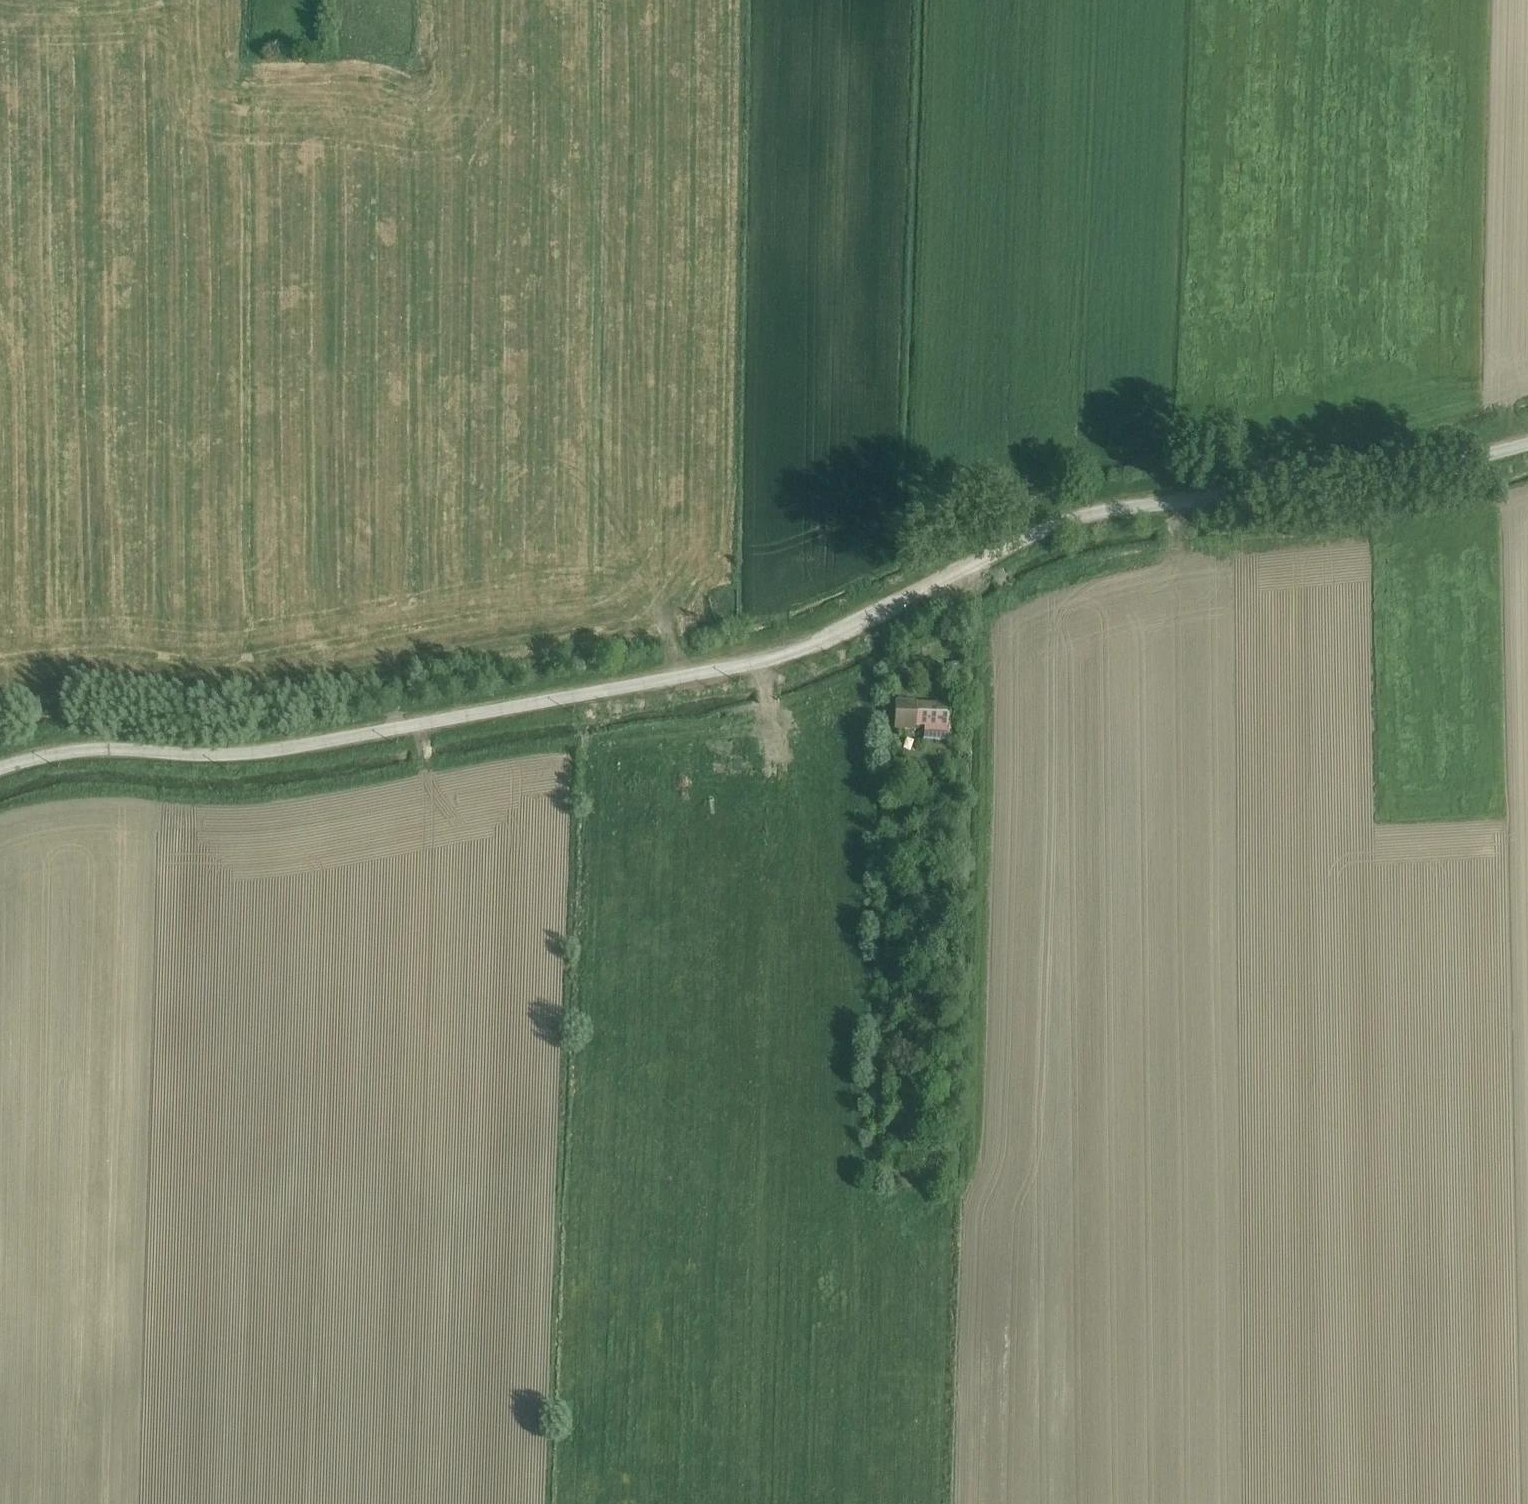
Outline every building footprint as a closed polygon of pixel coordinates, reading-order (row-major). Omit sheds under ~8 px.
[(965,665),(950,665),(949,676),(965,677),(965,665)] [(895,701),(894,730),(915,731),(915,727),(924,727),(924,739),(948,741),(949,727),(956,727),(956,705),(916,704),(916,702),(895,701)]
